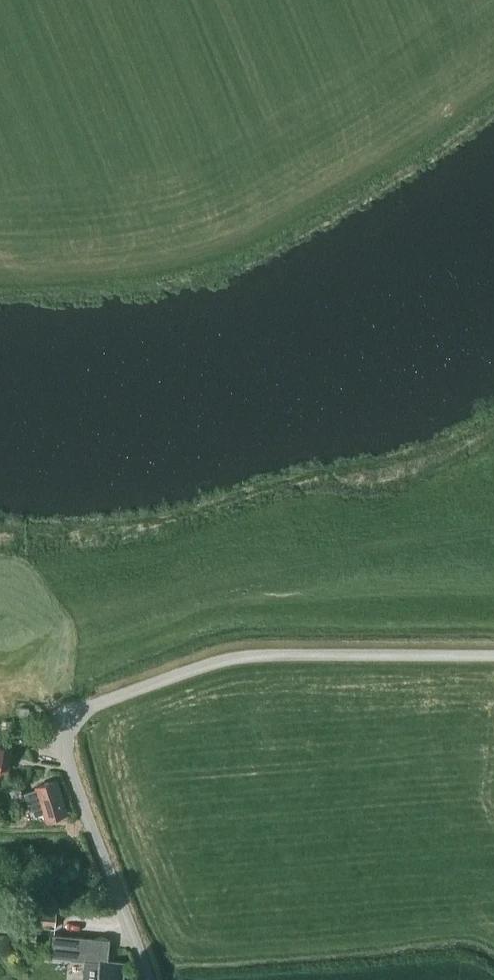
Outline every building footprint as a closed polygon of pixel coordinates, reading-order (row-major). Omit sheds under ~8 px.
[(56,779),(37,785),(37,787),(26,791),(33,815),(45,811),(47,818),(67,811),(56,779)] [(54,905),(34,903),(32,922),(55,925),(57,909),(53,908),(54,905)] [(54,934),(52,956),(85,959),(83,979),(124,979),(125,962),(108,961),(110,939),(54,934)]
